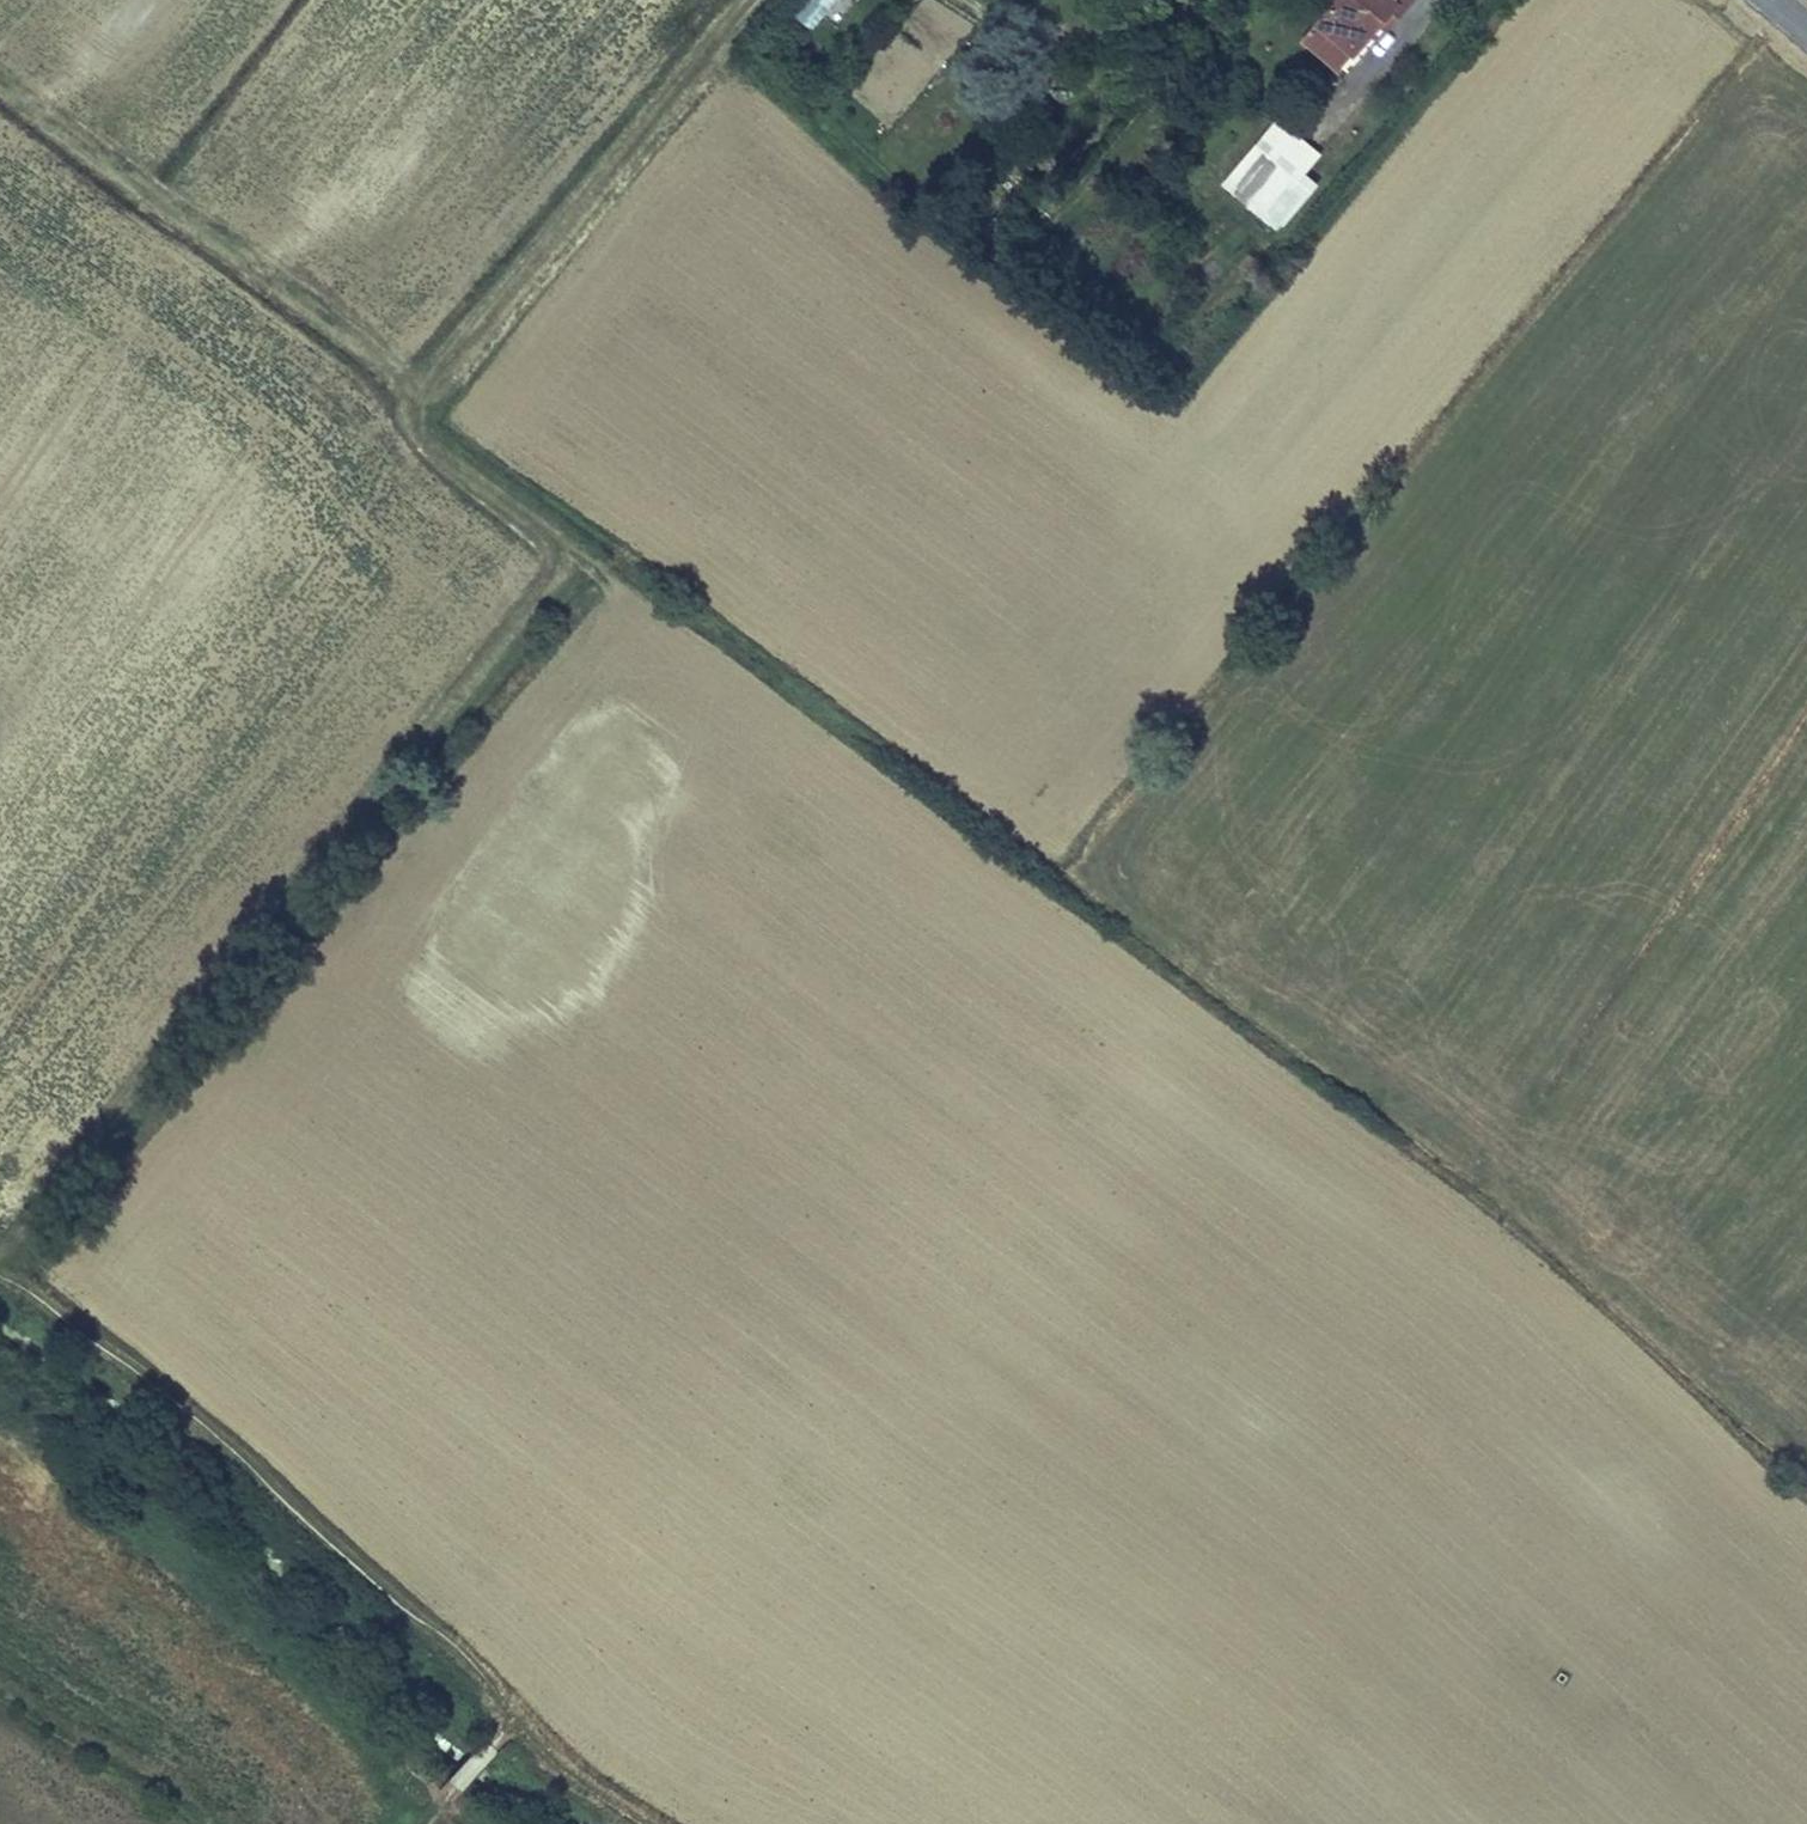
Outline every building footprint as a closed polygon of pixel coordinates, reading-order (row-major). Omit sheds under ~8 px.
[(836,0),(804,0),(793,14),(813,29),(836,0)] [(1350,47),(1377,14),(1385,21),(1402,0),(1328,0),(1300,33),(1333,62),(1347,45),(1350,47)] [(1312,145),(1274,115),(1219,185),(1255,214),(1280,183),(1301,199),(1320,174),(1301,159),(1312,145)] [(1280,183),(1255,214),(1276,230),(1301,199),(1280,183)]
